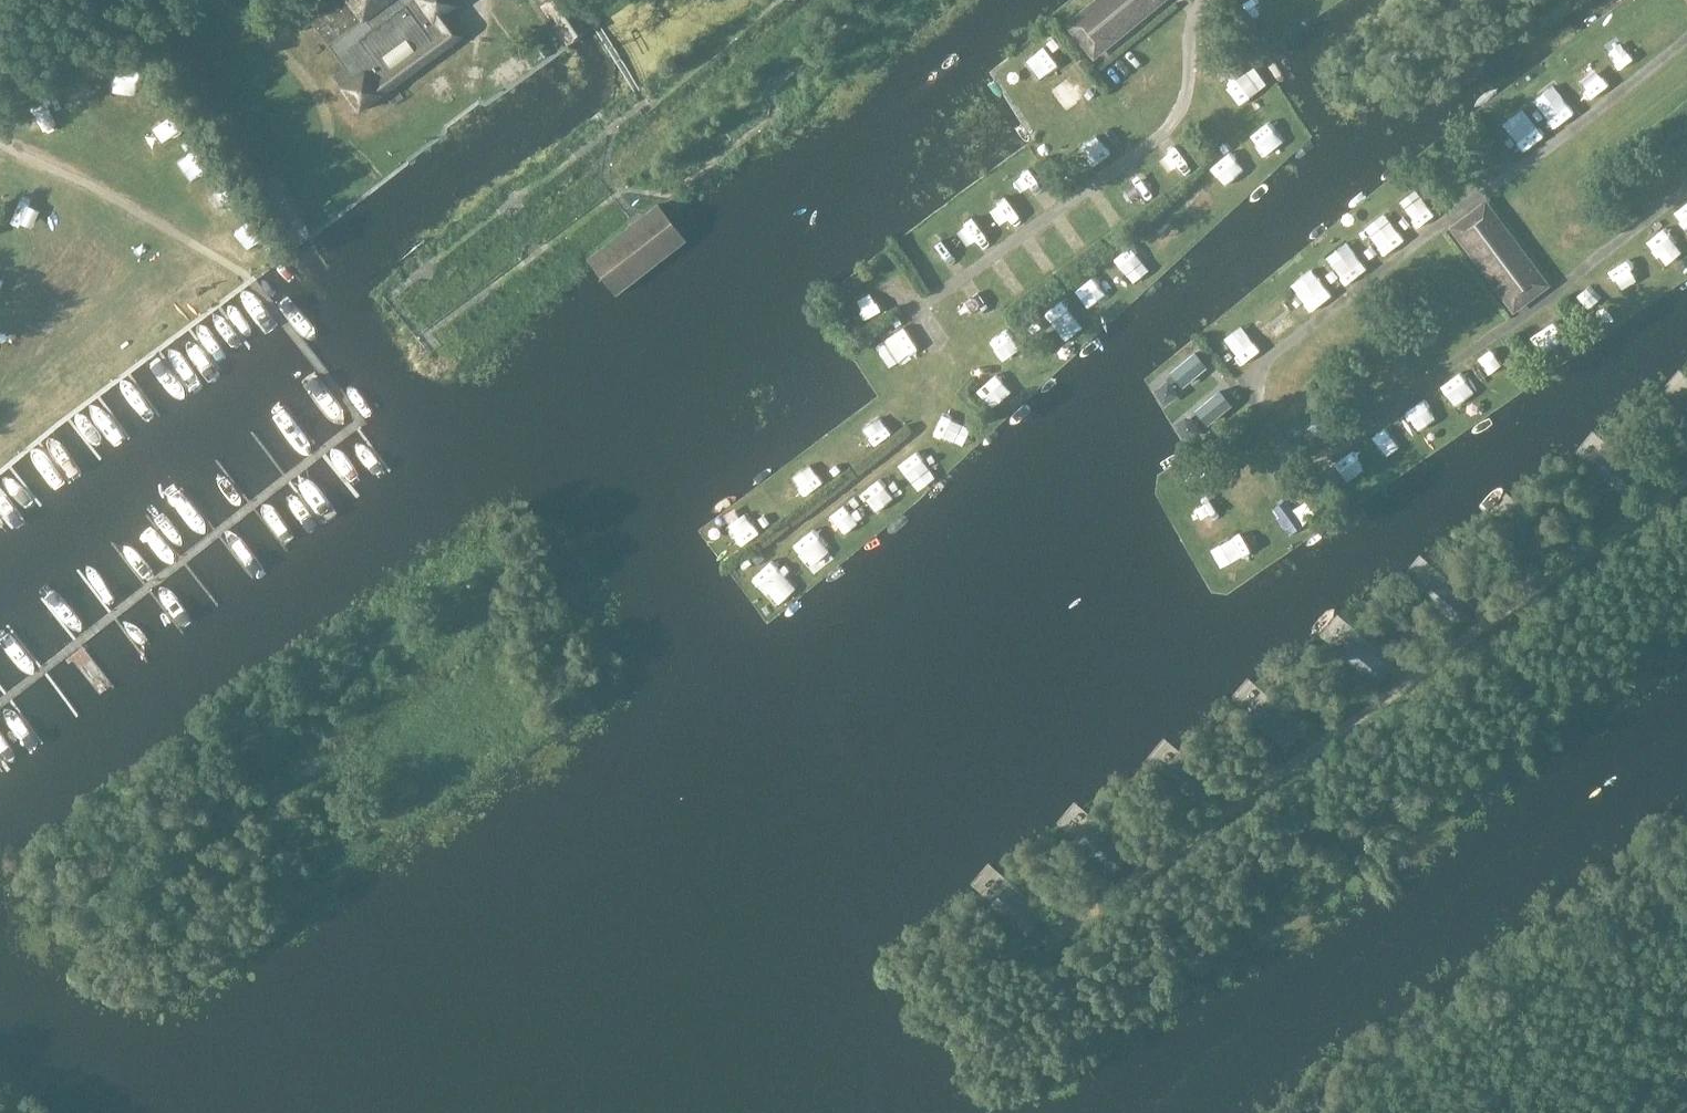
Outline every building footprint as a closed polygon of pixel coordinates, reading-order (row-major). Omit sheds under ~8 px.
[(291,21),(300,33),(312,25),(345,69),(332,79),(358,113),(462,37),(445,14),(456,5),(453,0),(297,0),(295,1),(303,12),(291,21)] [(1093,54),(1158,0),(1094,0),(1088,5),(1091,8),(1069,26),(1093,54)] [(1051,82),(1061,73),(1038,49),(1029,58),(1051,82)] [(108,58),(104,82),(122,85),(127,61),(108,58)] [(1221,68),(1228,91),(1248,85),(1241,62),(1221,68)] [(58,87),(77,118),(95,107),(75,76),(58,87)] [(1077,76),(1064,87),(1085,110),(1097,100),(1077,76)] [(1522,110),(1500,125),(1509,138),(1502,143),(1514,161),(1543,141),(1522,110)] [(1265,115),(1246,133),(1266,153),(1285,134),(1265,115)] [(140,136),(156,157),(182,138),(166,117),(140,136)] [(1081,159),(1091,173),(1114,158),(1104,144),(1081,159)] [(1218,173),(1232,185),(1245,170),(1232,157),(1218,173)] [(1029,176),(1019,183),(1037,207),(1047,200),(1029,176)] [(211,219),(231,208),(218,185),(198,195),(211,219)] [(1174,201),(1191,226),(1213,211),(1196,186),(1174,201)] [(1098,215),(1108,209),(1098,194),(1089,200),(1098,215)] [(1403,209),(1413,230),(1430,222),(1420,201),(1403,209)] [(1542,285),(1483,207),(1454,229),(1471,251),(1468,254),(1493,288),(1496,285),(1513,308),(1542,285)] [(588,263),(616,298),(688,243),(667,216),(661,208),(637,226),(588,263)] [(1158,254),(1178,238),(1161,216),(1141,232),(1158,254)] [(1636,236),(1653,261),(1672,248),(1655,223),(1636,236)] [(1602,263),(1616,282),(1634,269),(1620,249),(1602,263)] [(1136,250),(1114,263),(1125,281),(1148,268),(1136,250)] [(1089,314),(1108,298),(1089,275),(1070,291),(1089,314)] [(1061,306),(1044,320),(1057,335),(1073,322),(1061,306)] [(1171,375),(1180,386),(1193,374),(1195,376),(1206,368),(1193,353),(1182,363),(1184,365),(1171,375)] [(1432,386),(1450,412),(1475,395),(1457,369),(1432,386)] [(980,405),(1005,397),(999,377),(973,385),(980,405)] [(1217,413),(1219,415),(1230,406),(1218,391),(1207,400),(1209,402),(1196,413),(1205,424),(1217,413)] [(1398,411),(1408,424),(1427,409),(1417,396),(1398,411)] [(772,507),(780,515),(798,496),(789,488),(772,507)] [(1209,508),(1189,520),(1201,540),(1221,528),(1209,508)] [(734,532),(735,544),(756,541),(754,529),(734,532)] [(1222,556),(1240,561),(1243,547),(1225,543),(1222,556)] [(1467,604),(1437,579),(1422,597),(1452,622),(1467,604)] [(1391,670),(1353,638),(1339,655),(1376,687),(1391,670)] [(1127,858),(1091,826),(1075,844),(1112,876),(1127,858)] [(1005,888),(990,905),(1026,937),(1041,919),(1005,888)]
